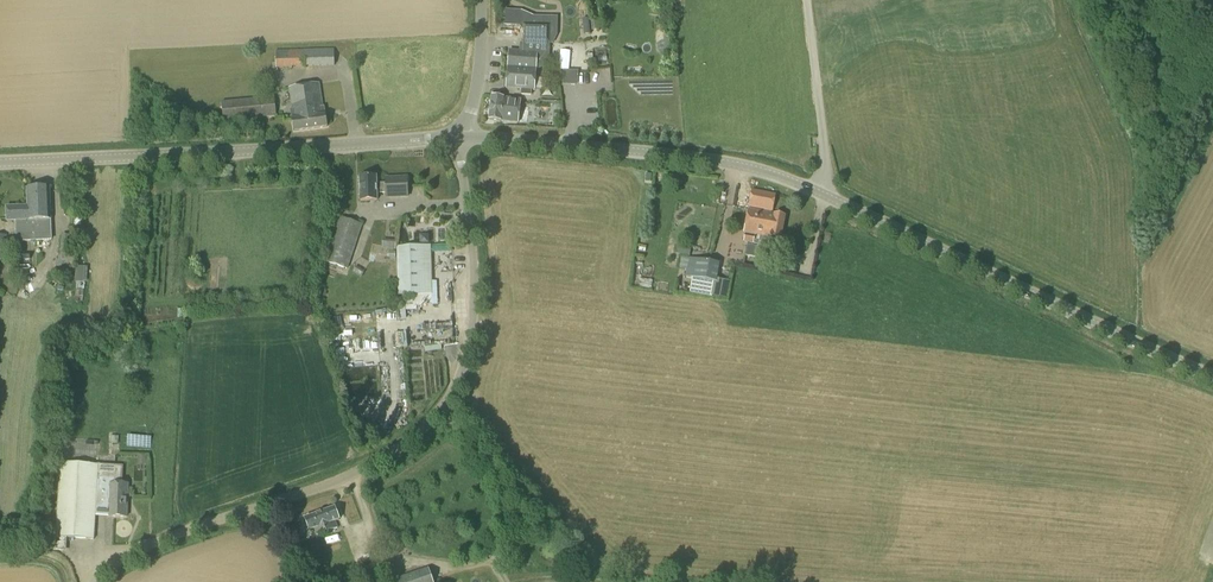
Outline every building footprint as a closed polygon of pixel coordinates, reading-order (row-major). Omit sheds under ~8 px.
[(518,23),(518,8),(503,8),(503,23),(518,23)] [(547,43),(548,26),(523,25),(523,44),(523,51),(509,50),(506,89),(521,90),(521,95),(531,96),(532,91),(535,91),(537,64),(540,64),(541,43),(547,43)] [(276,69),(292,68),(292,67),(335,66),(334,49),(276,51),(276,69)] [(582,67),(583,56),(572,56),(572,67),(582,67)] [(561,79),(561,70),(543,68),(542,76),(553,77),(553,79),(561,79)] [(574,137),(573,77),(563,77),(565,137),(574,137)] [(323,109),(319,85),(290,89),(295,121),(293,121),(295,134),(328,129),(326,117),(325,117),(324,109),(323,109)] [(134,89),(134,97),(164,97),(164,89),(134,89)] [(522,100),(491,96),(488,120),(519,124),(522,100)] [(224,122),(277,117),(275,98),(222,104),(224,122)] [(376,184),(376,177),(360,178),(361,202),(377,201),(377,194),(386,193),(386,197),(408,196),(407,177),(386,178),(386,184),(376,184)] [(6,222),(16,221),(51,220),(50,187),(26,189),(27,205),(5,206),(6,222)] [(772,212),(776,195),(753,190),(749,208),(772,212)] [(781,240),(786,217),(771,214),(771,213),(749,209),(744,233),(745,233),(743,242),(758,245),(759,243),(770,245),(771,238),(781,240)] [(348,270),(362,225),(341,218),(326,262),(348,270)] [(51,220),(16,221),(16,242),(52,241),(51,220)] [(755,258),(757,246),(747,244),(745,256),(755,258)] [(675,245),(674,254),(689,257),(691,248),(675,245)] [(399,294),(431,293),(430,246),(397,247),(399,294)] [(716,283),(720,264),(688,258),(685,277),(716,283)] [(361,278),(365,272),(356,266),(352,272),(361,278)] [(76,282),(75,302),(83,302),(84,283),(76,282)] [(452,360),(449,344),(442,345),(445,362),(452,360)] [(379,412),(380,405),(371,403),(370,410),(379,412)] [(122,483),(123,467),(96,465),(98,442),(64,440),(62,463),(61,463),(57,537),(94,540),(95,514),(109,515),(109,516),(127,517),(128,484),(122,483)] [(137,456),(137,465),(147,465),(147,456),(137,456)] [(316,536),(338,528),(335,522),(340,520),(335,507),(305,518),(309,531),(313,530),(316,536)] [(429,568),(395,580),(396,581),(433,581),(429,568)]
